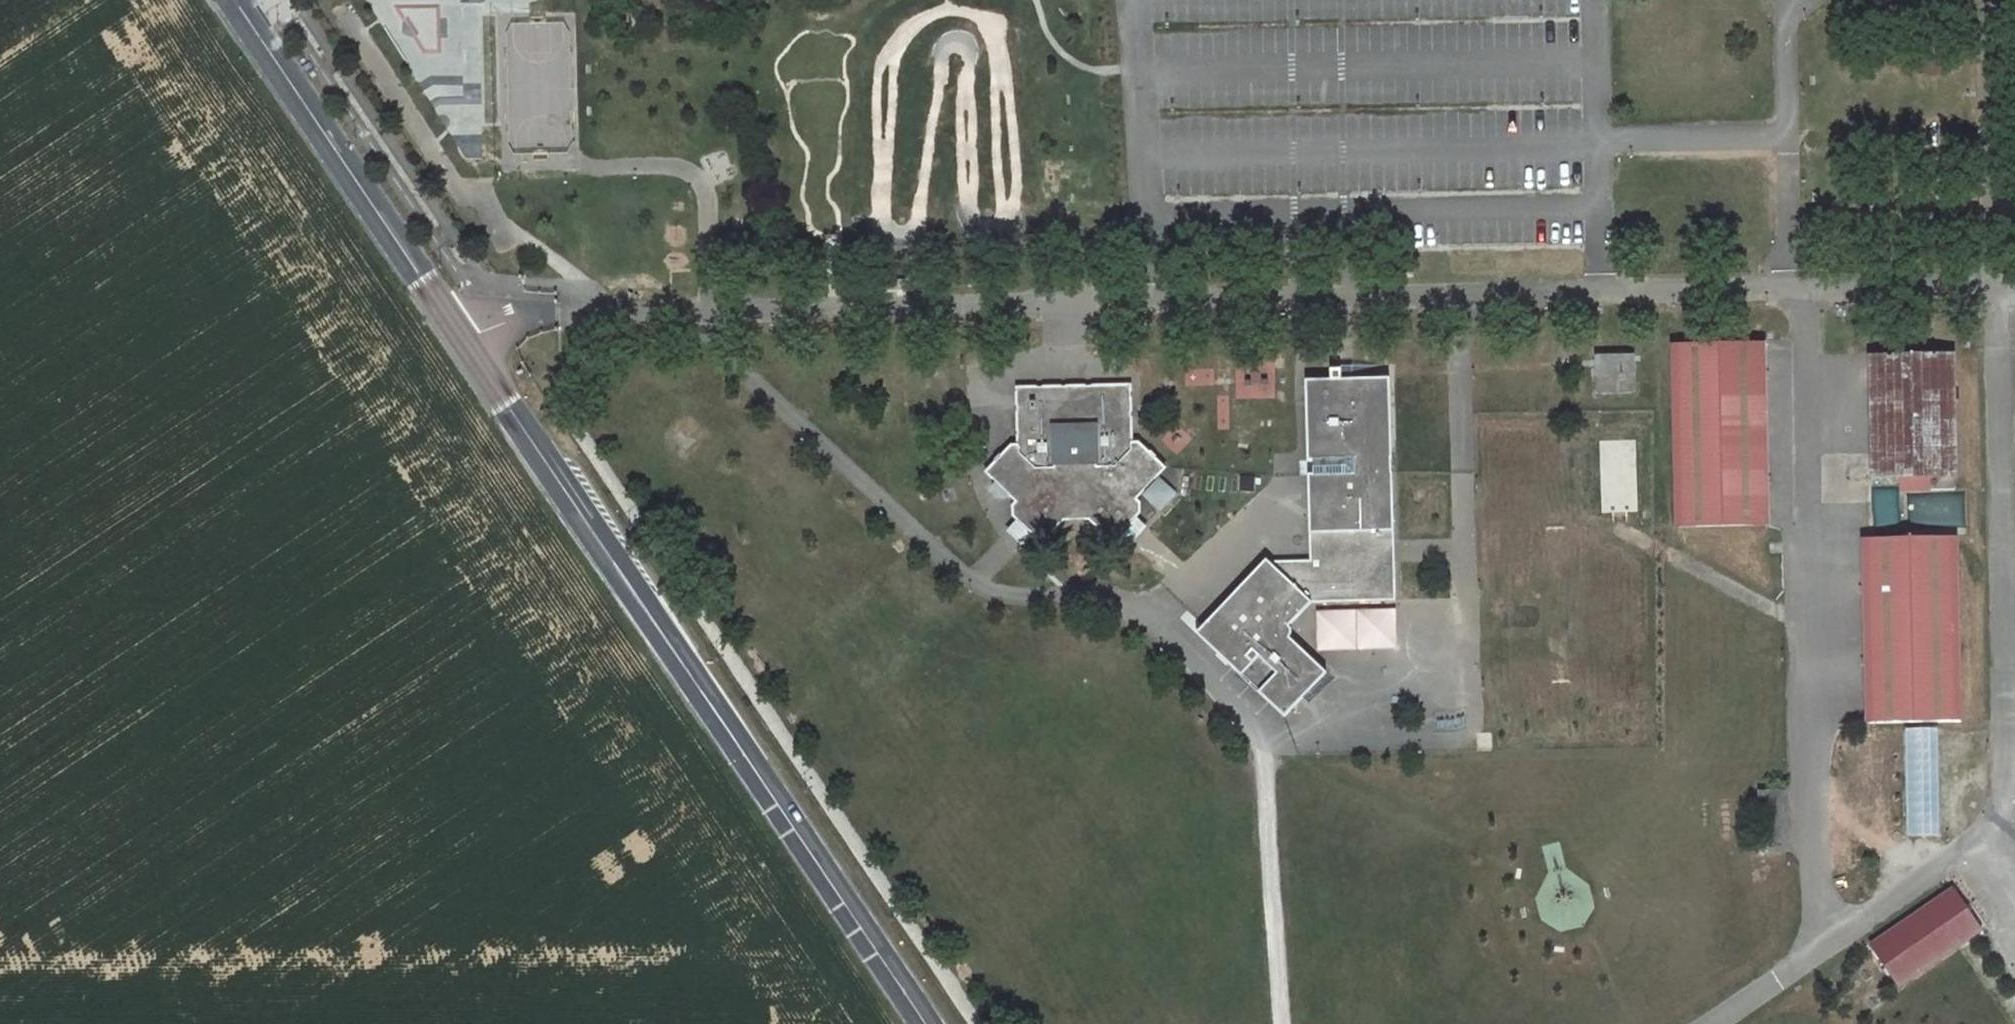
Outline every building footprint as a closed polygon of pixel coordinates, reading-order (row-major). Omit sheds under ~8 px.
[(1769,524),(1766,344),(1675,345),(1676,408),(1677,525),(1765,524),(1769,524)] [(1636,393),(1635,355),(1599,356),(1599,393),(1636,393)] [(1955,490),(1954,356),(1871,357),(1873,476),(1932,476),(1932,490),(1955,490)] [(1267,558),(1204,623),(1215,633),(1222,634),(1239,651),(1229,662),(1234,666),(1270,701),(1285,715),(1327,671),(1285,630),(1312,601),(1397,599),(1394,472),(1391,377),(1348,378),(1307,379),(1309,460),(1315,460),(1315,473),(1309,474),(1311,559),(1270,560),(1267,558)] [(1134,441),(1131,383),(1017,387),(1017,444),(1010,444),(984,472),(994,481),(989,486),(1001,498),(1007,492),(1017,500),(1014,504),(1013,518),(1016,520),(1009,530),(1026,543),(1031,536),(1048,539),(1066,520),(1090,519),(1107,535),(1118,536),(1121,533),(1130,540),(1145,523),(1137,516),(1140,513),(1141,508),(1140,504),(1138,500),(1147,491),(1150,494),(1160,483),(1157,480),(1161,477),(1169,468),(1167,466),(1140,441),(1134,441)] [(1960,718),(1956,538),(1864,539),(1867,720),(1960,718)] [(1204,623),(1197,631),(1229,662),(1239,651),(1222,634),(1215,633),(1204,623)] [(1940,837),(1939,728),(1904,728),(1906,837),(1940,837)] [(1789,851),(1788,791),(1762,791),(1762,851),(1789,851)] [(1985,935),(1951,888),(1871,943),(1900,986),(1960,944),(1964,950),(1985,935)]
